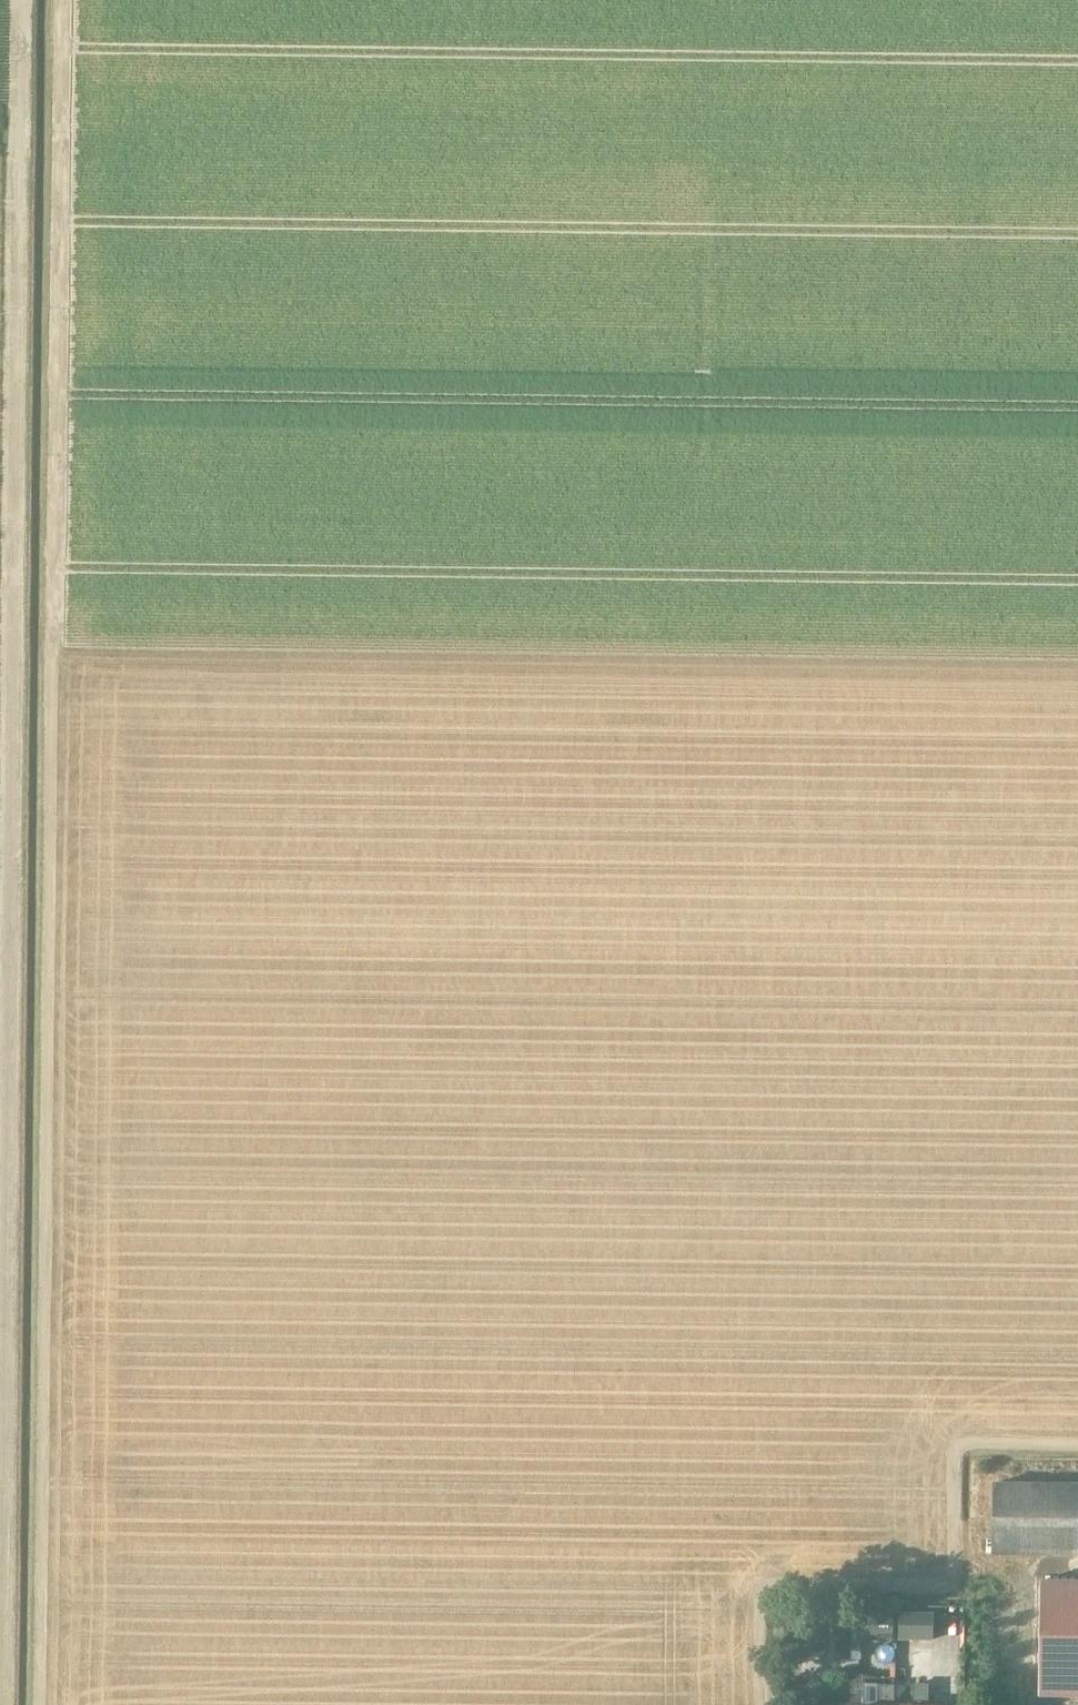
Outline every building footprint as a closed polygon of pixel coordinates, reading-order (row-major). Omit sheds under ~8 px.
[(994,1555),(1077,1556),(1077,1503),(1077,1484),(995,1483),(994,1555)] [(1040,1580),(1038,1697),(1077,1697),(1077,1581),(1040,1580)] [(932,1638),(932,1614),(900,1613),(899,1638),(932,1638)] [(857,1614),(857,1636),(892,1637),(893,1615),(857,1614)] [(842,1680),(841,1643),(814,1644),(816,1681),(842,1680)] [(862,1704),(863,1674),(851,1674),(850,1704),(829,1704),(862,1704)] [(895,1704),(927,1704),(927,1676),(916,1675),(915,1704),(895,1704)] [(895,1686),(877,1686),(876,1704),(862,1704),(895,1704),(895,1686)]
